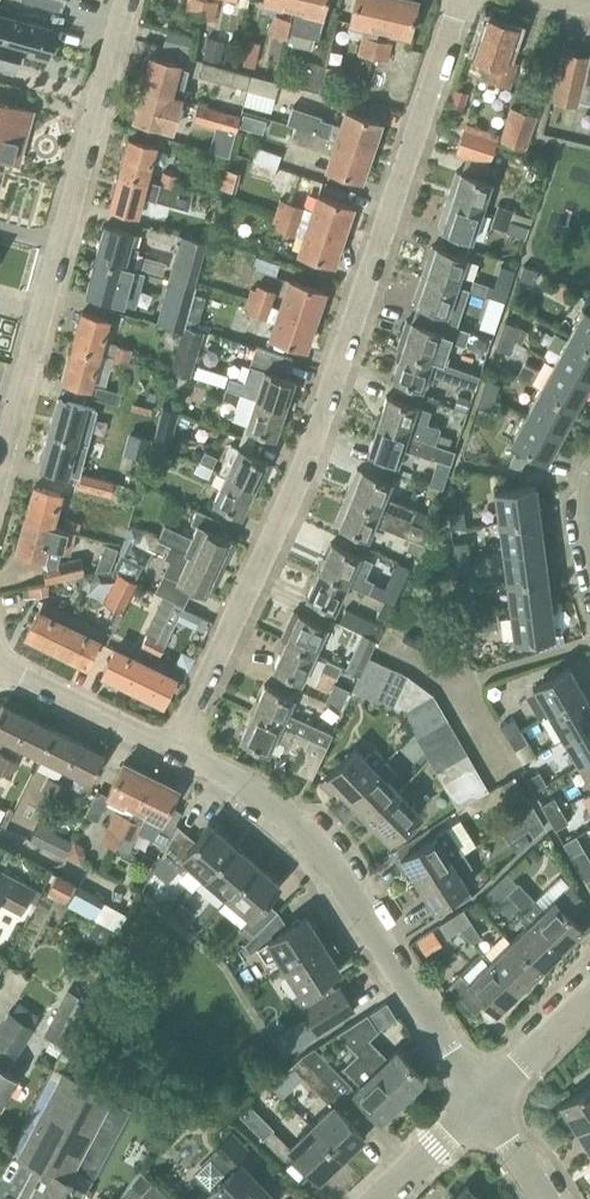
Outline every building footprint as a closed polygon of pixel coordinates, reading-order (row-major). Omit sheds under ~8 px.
[(60,9),(63,0),(26,0),(60,9)] [(199,18),(204,0),(188,0),(185,14),(199,18)] [(199,18),(213,21),(217,2),(208,0),(204,0),(199,18)] [(293,9),(295,0),(265,0),(264,2),(293,9)] [(290,20),(288,32),(318,39),(324,14),(322,14),(326,0),(295,0),(293,9),(290,20)] [(387,0),(356,0),(351,22),(380,29),(387,0)] [(380,29),(409,36),(417,1),(412,0),(387,0),(380,29)] [(3,37),(1,46),(19,51),(47,58),(48,55),(52,55),(55,52),(56,48),(55,44),(52,41),(55,30),(0,15),(0,36),(3,37)] [(285,43),(288,32),(290,20),(276,16),(272,35),(279,36),(278,41),(285,43)] [(517,26),(487,17),(470,72),(482,76),(482,77),(509,85),(516,63),(507,60),(517,26)] [(158,46),(181,51),(184,35),(161,31),(158,46)] [(224,38),(210,35),(206,49),(220,52),(224,38)] [(14,70),(19,51),(1,46),(3,37),(0,36),(0,66),(14,70)] [(373,58),(377,40),(363,36),(358,55),(373,58)] [(377,40),(373,58),(387,62),(391,43),(377,40)] [(261,44),(249,41),(244,66),(256,69),(261,44)] [(142,89),(181,99),(189,69),(179,66),(179,65),(150,57),(142,89)] [(581,97),(582,98),(582,101),(589,103),(589,58),(581,97)] [(319,93),(325,67),(309,63),(304,88),(319,93)] [(247,89),(251,76),(203,64),(200,77),(247,89)] [(325,67),(319,93),(331,96),(337,70),(325,67)] [(251,76),(247,89),(275,96),(278,82),(251,75),(251,76)] [(455,88),(450,105),(463,109),(468,93),(455,88)] [(181,99),(142,89),(134,120),(162,127),(163,126),(173,129),(181,99)] [(33,111),(0,101),(0,103),(0,159),(18,164),(33,111)] [(236,131),(240,117),(199,106),(195,120),(236,131)] [(295,125),(295,126),(371,151),(380,122),(346,111),(341,126),(328,122),(320,119),(321,116),(292,107),(288,123),(295,125)] [(536,115),(513,108),(502,143),(525,151),(536,115)] [(244,114),(241,126),(263,132),(267,120),(244,114)] [(371,151),(295,126),(290,139),(332,153),(327,168),(361,180),(371,151)] [(489,163),(496,140),(464,130),(457,153),(489,163)] [(155,146),(129,138),(119,173),(146,180),(155,146)] [(254,158),(278,166),(282,155),(258,147),(254,158)] [(278,166),(254,158),(250,170),(273,178),(278,166)] [(227,169),(222,188),(232,190),(237,172),(227,169)] [(159,184),(175,188),(179,176),(163,171),(159,184)] [(447,199),(482,211),(492,182),(457,171),(447,199)] [(159,184),(146,180),(119,173),(110,207),(137,214),(142,196),(189,209),(193,193),(175,188),(159,184)] [(318,195),(313,209),(308,224),(343,235),(353,206),(318,195)] [(482,211),(447,199),(438,227),(473,239),(482,211)] [(304,206),(286,200),(284,206),(279,204),(276,213),(299,221),(304,206)] [(495,215),(510,220),(513,210),(498,205),(495,215)] [(299,221),(276,213),(273,221),(278,223),(276,228),(294,234),(299,221)] [(510,220),(495,215),(492,224),(507,229),(510,220)] [(343,235),(308,224),(299,253),(333,264),(343,235)] [(128,246),(132,233),(105,225),(96,260),(134,270),(139,249),(128,246)] [(178,235),(174,250),(182,252),(174,281),(195,286),(206,243),(178,235)] [(423,273),(458,285),(467,257),(436,247),(432,245),(423,273)] [(280,263),(257,255),(253,267),(276,275),(280,263)] [(124,304),(129,284),(141,287),(144,273),(133,270),(134,270),(96,260),(87,294),(124,304)] [(538,270),(524,265),(520,278),(534,283),(538,270)] [(458,285),(423,273),(413,301),(418,303),(417,303),(448,313),(458,285)] [(280,308),(315,319),(324,290),(290,278),(280,308)] [(470,289),(505,301),(508,293),(510,287),(496,282),(494,287),(473,280),(470,289)] [(165,300),(159,322),(183,329),(195,286),(174,281),(168,301),(165,300)] [(248,297),(271,305),(276,290),(258,285),(256,290),(251,288),(248,297)] [(194,291),(186,321),(199,324),(207,295),(194,291)] [(271,305),(248,297),(245,306),(250,307),(248,313),(266,318),(271,305)] [(315,319),(280,308),(271,337),(305,349),(315,319)] [(589,347),(589,313),(582,309),(568,335),(589,347)] [(73,347),(99,354),(108,319),(82,312),(73,347)] [(442,331),(412,321),(407,319),(398,347),(402,349),(448,364),(451,354),(436,349),(442,331)] [(248,340),(252,328),(232,321),(228,333),(248,340)] [(501,336),(515,340),(519,327),(505,323),(501,336)] [(170,328),(167,334),(170,340),(176,340),(180,334),(177,328),(170,328)] [(201,339),(183,334),(172,372),(191,378),(201,339)] [(589,381),(589,347),(568,335),(554,361),(589,381)] [(515,340),(501,336),(496,351),(510,355),(515,340)] [(132,349),(120,345),(116,358),(129,362),(132,349)] [(99,354),(73,347),(64,381),(90,388),(99,354)] [(423,387),(427,374),(475,390),(480,375),(448,364),(402,349),(393,377),(423,387)] [(252,366),(289,378),(294,362),(257,350),(252,366)] [(128,363),(115,360),(111,373),(124,376),(128,363)] [(577,408),(589,384),(589,381),(554,361),(540,388),(577,408)] [(126,373),(142,377),(145,366),(139,364),(129,362),(126,373)] [(254,398),(285,408),(289,410),(298,382),(289,378),(252,366),(249,366),(244,381),(231,376),(226,389),(242,394),(254,398)] [(216,368),(211,382),(224,386),(228,372),(216,368)] [(500,384),(486,379),(481,393),(496,398),(500,384)] [(125,393),(97,386),(94,399),(121,406),(125,393)] [(395,388),(392,397),(386,395),(377,423),(434,443),(440,428),(426,423),(430,410),(417,406),(420,397),(395,388)] [(577,408),(540,388),(526,414),(563,434),(577,408)] [(226,389),(223,399),(239,404),(242,394),(226,389)] [(492,411),(496,398),(481,393),(477,406),(492,411)] [(276,437),(285,408),(254,398),(245,426),(276,437)] [(49,433),(76,440),(90,444),(119,452),(123,440),(79,429),(85,406),(58,399),(49,433)] [(163,405),(154,441),(169,448),(177,411),(163,405)] [(563,434),(526,414),(512,440),(549,460),(563,434)] [(367,451),(398,461),(404,443),(447,458),(450,448),(434,443),(377,423),(367,451)] [(67,475),(76,440),(49,433),(40,468),(67,475)] [(130,433),(124,453),(145,459),(151,438),(130,433)] [(271,462),(231,444),(219,471),(225,474),(254,488),(259,490),(271,462)] [(213,468),(199,462),(194,472),(208,478),(213,468)] [(385,495),(391,481),(355,466),(343,494),(424,526),(429,515),(416,510),(417,508),(385,495)] [(78,488),(118,499),(120,499),(123,485),(82,474),(78,488)] [(254,488),(225,474),(213,501),(242,515),(254,488)] [(499,521),(541,516),(537,486),(495,492),(499,521)] [(26,519),(53,526),(62,494),(35,487),(26,519)] [(343,494),(333,520),(369,535),(375,521),(406,534),(407,533),(412,535),(407,548),(417,553),(428,528),(424,526),(343,494)] [(235,541),(222,535),(227,523),(202,511),(195,525),(200,527),(195,539),(164,525),(158,538),(171,544),(222,568),(235,541)] [(465,511),(450,513),(452,528),(467,525),(465,511)] [(541,516),(499,521),(503,551),(545,546),(541,516)] [(82,560),(73,562),(55,566),(59,551),(62,552),(65,540),(77,543),(80,533),(65,529),(53,526),(26,519),(18,551),(40,557),(45,585),(47,584),(85,577),(82,560)] [(131,526),(125,539),(132,542),(139,539),(143,531),(131,526)] [(320,568),(349,582),(361,555),(332,541),(320,568)] [(456,558),(471,556),(469,541),(454,543),(456,558)] [(222,568),(171,544),(165,558),(170,560),(156,591),(185,604),(193,587),(210,595),(222,568)] [(507,581),(549,576),(545,546),(503,551),(507,581)] [(471,556),(456,558),(458,571),(473,569),(471,556)] [(349,582),(320,568),(307,595),(336,609),(349,582)] [(549,576),(507,581),(511,611),(553,606),(549,576)] [(130,586),(117,580),(105,605),(118,611),(130,586)] [(366,580),(359,596),(377,604),(384,588),(366,580)] [(45,585),(28,588),(30,597),(49,593),(47,584),(45,585)] [(464,618),(479,616),(477,600),(462,602),(464,618)] [(175,603),(158,639),(156,639),(149,653),(160,658),(184,607),(175,603)] [(553,606),(511,611),(515,641),(557,636),(553,606)] [(383,625),(346,608),(340,621),(377,639),(383,625)] [(68,626),(38,612),(26,636),(56,651),(68,626)] [(209,623),(184,612),(178,623),(203,635),(209,623)] [(287,640),(316,653),(328,626),(299,613),(287,640)] [(479,616),(464,618),(466,630),(480,628),(479,616)] [(73,617),(68,626),(56,651),(86,665),(98,641),(94,639),(99,630),(73,617)] [(148,635),(141,649),(149,653),(156,639),(148,635)] [(316,653),(287,640),(274,666),(303,680),(316,653)] [(133,688),(144,663),(115,649),(103,674),(133,688)] [(352,656),(346,667),(361,674),(366,663),(352,656)] [(382,663),(369,657),(366,663),(361,674),(353,690),(367,696),(382,663)] [(342,666),(329,659),(324,669),(338,675),(342,666)] [(144,663),(133,688),(162,702),(174,677),(144,663)] [(382,663),(367,696),(380,702),(395,669),(382,663)] [(549,713),(586,692),(571,666),(534,687),(549,713)] [(395,669),(380,702),(394,708),(409,675),(395,669)] [(409,675),(394,708),(402,712),(433,694),(409,675)] [(335,683),(327,701),(341,708),(349,690),(335,683)] [(299,717),(298,718),(288,713),(295,697),(266,684),(254,711),(328,745),(333,733),(299,717)] [(589,724),(589,699),(586,692),(549,713),(564,739),(589,724)] [(433,694),(402,712),(409,725),(440,707),(433,694)] [(29,717),(3,705),(0,712),(0,738),(15,745),(29,717)] [(440,707),(409,725),(417,737),(447,719),(440,707)] [(304,751),(295,769),(313,777),(328,745),(254,711),(241,738),(271,751),(277,738),(304,751)] [(29,717),(15,745),(41,758),(54,730),(29,717)] [(514,717),(501,725),(508,737),(521,729),(514,717)] [(424,750),(455,732),(447,719),(417,737),(424,750)] [(564,739),(579,765),(589,759),(589,724),(564,739)] [(521,729),(508,737),(515,750),(529,742),(521,729)] [(54,730),(41,758),(66,770),(80,742),(54,730)] [(424,750),(429,758),(460,740),(455,732),(424,750)] [(460,740),(429,758),(436,771),(467,753),(460,740)] [(80,742),(66,770),(92,782),(105,754),(80,742)] [(375,749),(366,757),(357,748),(321,783),(333,794),(338,789),(348,799),(387,761),(375,749)] [(467,753),(436,771),(443,783),(474,765),(467,753)] [(9,758),(0,754),(0,770),(2,772),(9,758)] [(11,776),(18,763),(9,758),(2,772),(11,776)] [(579,765),(589,783),(589,759),(579,765)] [(390,782),(395,777),(395,770),(387,761),(348,799),(368,820),(398,790),(390,782)] [(135,809),(151,777),(123,764),(108,796),(109,796),(135,809)] [(457,808),(489,790),(474,765),(443,783),(457,808)] [(540,771),(527,779),(534,791),(547,783),(540,771)] [(151,777),(135,809),(162,822),(178,790),(151,777)] [(53,797),(60,783),(49,778),(43,792),(53,797)] [(60,783),(53,797),(61,801),(68,787),(60,783)] [(398,790),(368,820),(389,842),(392,839),(395,843),(414,825),(411,822),(420,813),(398,790)] [(97,791),(94,798),(106,803),(109,796),(108,796),(97,791)] [(527,796),(514,803),(522,817),(534,809),(527,796)] [(554,797),(542,805),(549,817),(562,810),(554,797)] [(9,808),(2,823),(6,825),(14,810),(9,808)] [(528,827),(541,820),(534,809),(522,817),(528,827)] [(556,830),(569,822),(562,810),(549,817),(556,830)] [(117,812),(109,829),(103,842),(116,848),(122,835),(131,818),(117,812)] [(131,818),(122,835),(135,842),(143,825),(131,818)] [(65,861),(72,845),(29,824),(21,840),(65,861)] [(183,875),(191,866),(204,878),(232,845),(209,826),(195,842),(177,827),(162,857),(183,875)] [(447,828),(436,835),(400,858),(417,883),(452,861),(464,854),(447,828)] [(228,898),(256,865),(232,845),(204,878),(228,898)] [(589,863),(589,858),(584,848),(571,856),(579,869),(589,863)] [(123,877),(131,863),(106,849),(98,863),(123,877)] [(533,850),(526,857),(533,863),(540,857),(533,850)] [(433,909),(468,887),(461,875),(472,867),(464,854),(452,861),(417,883),(433,909)] [(579,869),(585,880),(589,877),(589,863),(579,869)] [(255,937),(278,913),(265,902),(279,885),(256,865),(228,898),(251,917),(243,926),(255,937)] [(20,912),(31,889),(2,873),(0,877),(0,902),(20,912)] [(517,884),(507,873),(497,883),(507,894),(532,920),(533,920),(562,950),(584,929),(571,917),(586,902),(570,885),(555,900),(554,899),(553,900),(554,901),(544,910),(518,882),(517,884)] [(73,883),(57,875),(49,889),(65,898),(73,883)] [(497,883),(487,893),(497,904),(507,894),(497,883)] [(94,919),(104,899),(78,885),(68,905),(94,919)] [(194,915),(183,905),(173,916),(185,926),(194,915)] [(451,918),(459,930),(472,922),(464,910),(451,918)] [(278,913),(255,937),(251,939),(250,940),(245,943),(246,945),(241,948),(246,955),(257,948),(266,962),(272,963),(279,959),(284,968),(322,944),(306,918),(288,929),(278,913)] [(459,930),(451,918),(439,926),(447,938),(459,930)] [(511,940),(540,971),(562,950),(533,920),(532,920),(511,940)] [(97,922),(89,937),(106,946),(114,931),(97,922)] [(243,926),(240,930),(250,940),(251,939),(255,937),(243,926)] [(540,971),(511,940),(489,961),(518,992),(540,971)] [(312,1003),(306,1007),(314,1019),(350,997),(342,984),(338,987),(330,975),(338,970),(322,944),(284,968),(301,994),(305,991),(312,1003)] [(461,974),(449,986),(475,1013),(486,1002),(497,1013),(518,992),(489,961),(468,982),(461,974)] [(62,997),(49,1023),(69,1033),(82,1007),(62,997)] [(350,997),(314,1019),(321,1031),(357,1008),(350,997)] [(19,1079),(6,1071),(34,1028),(31,1026),(13,1015),(9,1013),(0,1028),(0,1109),(19,1079)] [(377,1030),(367,1014),(338,1033),(358,1054),(402,1100),(423,1079),(396,1051),(386,1061),(373,1048),(372,1049),(365,1042),(377,1030)] [(314,1048),(302,1057),(326,1082),(341,1097),(351,1087),(337,1072),(314,1048)] [(361,1085),(353,1092),(380,1121),(402,1100),(358,1054),(344,1068),(361,1085)] [(292,1067),(296,1072),(330,1107),(341,1097),(326,1082),(302,1057),(292,1067)] [(18,1156),(46,1171),(38,1186),(28,1180),(18,1198),(75,1198),(81,1189),(85,1191),(129,1110),(62,1074),(18,1156)] [(577,1130),(589,1122),(589,1086),(561,1105),(577,1130)] [(312,1127),(342,1158),(364,1136),(334,1105),(312,1127)] [(281,1157),(290,1149),(319,1180),(342,1158),(312,1127),(291,1147),(251,1106),(241,1116),(281,1157)] [(577,1130),(589,1151),(589,1122),(577,1130)] [(194,1172),(218,1198),(217,1198),(275,1198),(248,1170),(258,1161),(233,1134),(194,1172)] [(141,1172),(130,1185),(141,1195),(140,1197),(142,1198),(171,1198),(141,1172)] [(468,1186),(454,1198),(480,1198),(468,1186)]
